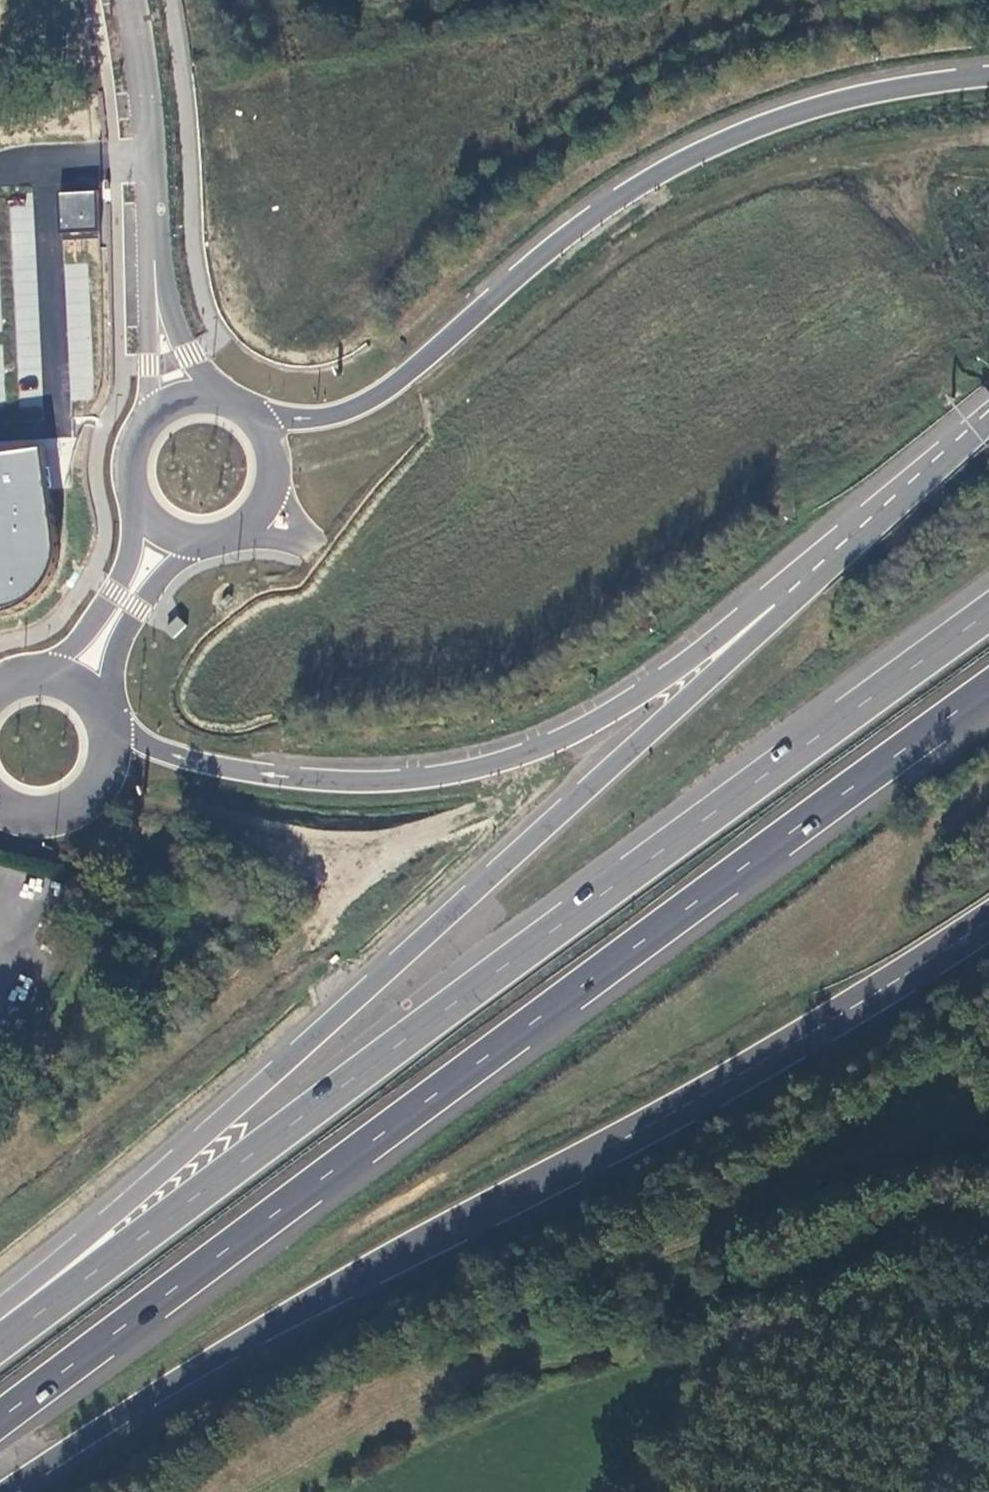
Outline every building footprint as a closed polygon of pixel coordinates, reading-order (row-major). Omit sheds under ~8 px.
[(98,191),(58,193),(60,234),(99,230),(98,191)] [(43,449),(0,455),(0,619),(28,609),(47,594),(56,570),(59,541),(43,449)]
